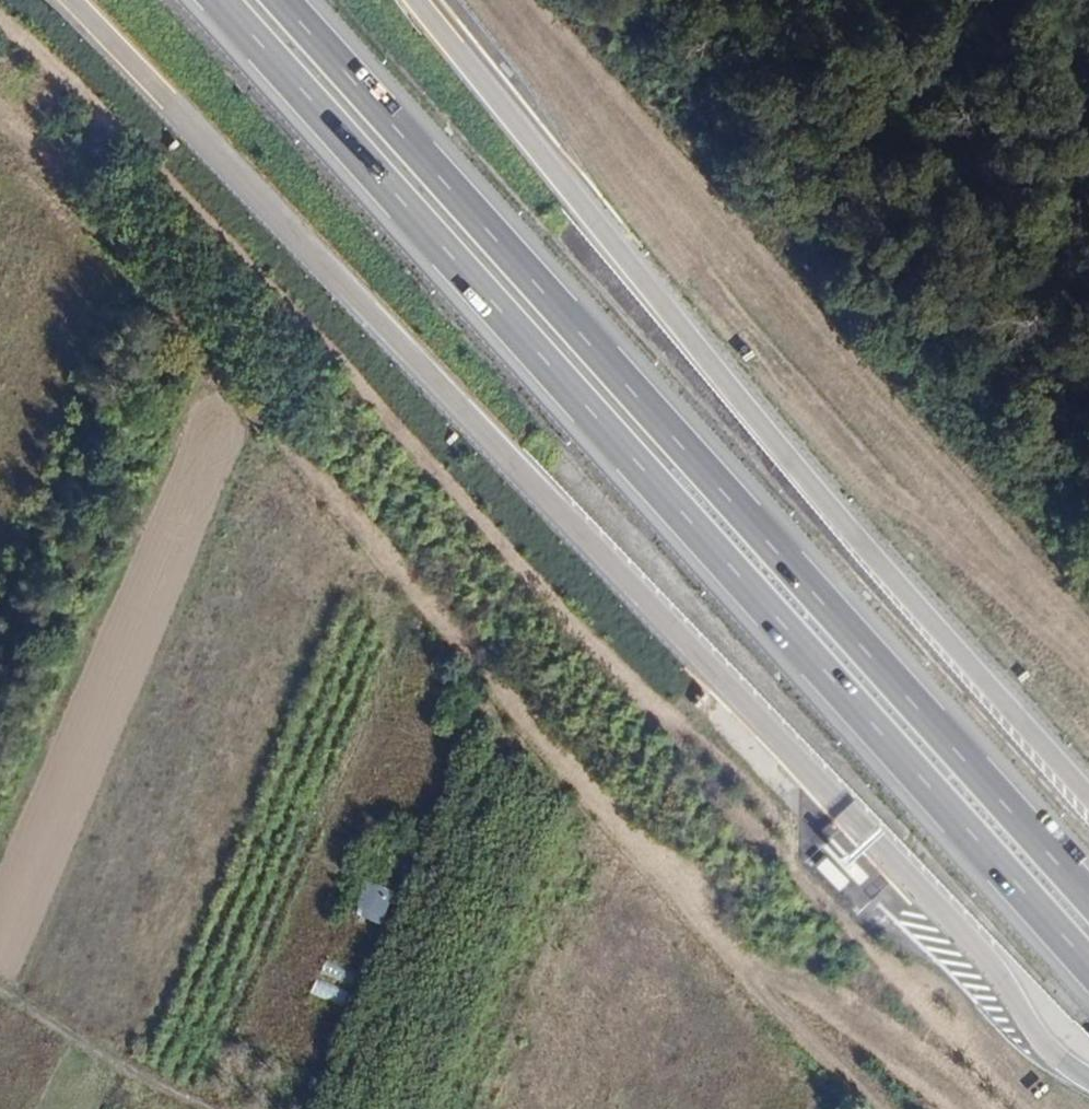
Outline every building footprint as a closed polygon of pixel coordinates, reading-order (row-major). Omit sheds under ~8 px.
[(358,916),(384,925),(397,891),(372,881),(358,916)] [(317,980),(312,995),(343,1005),(348,990),(317,980)]
